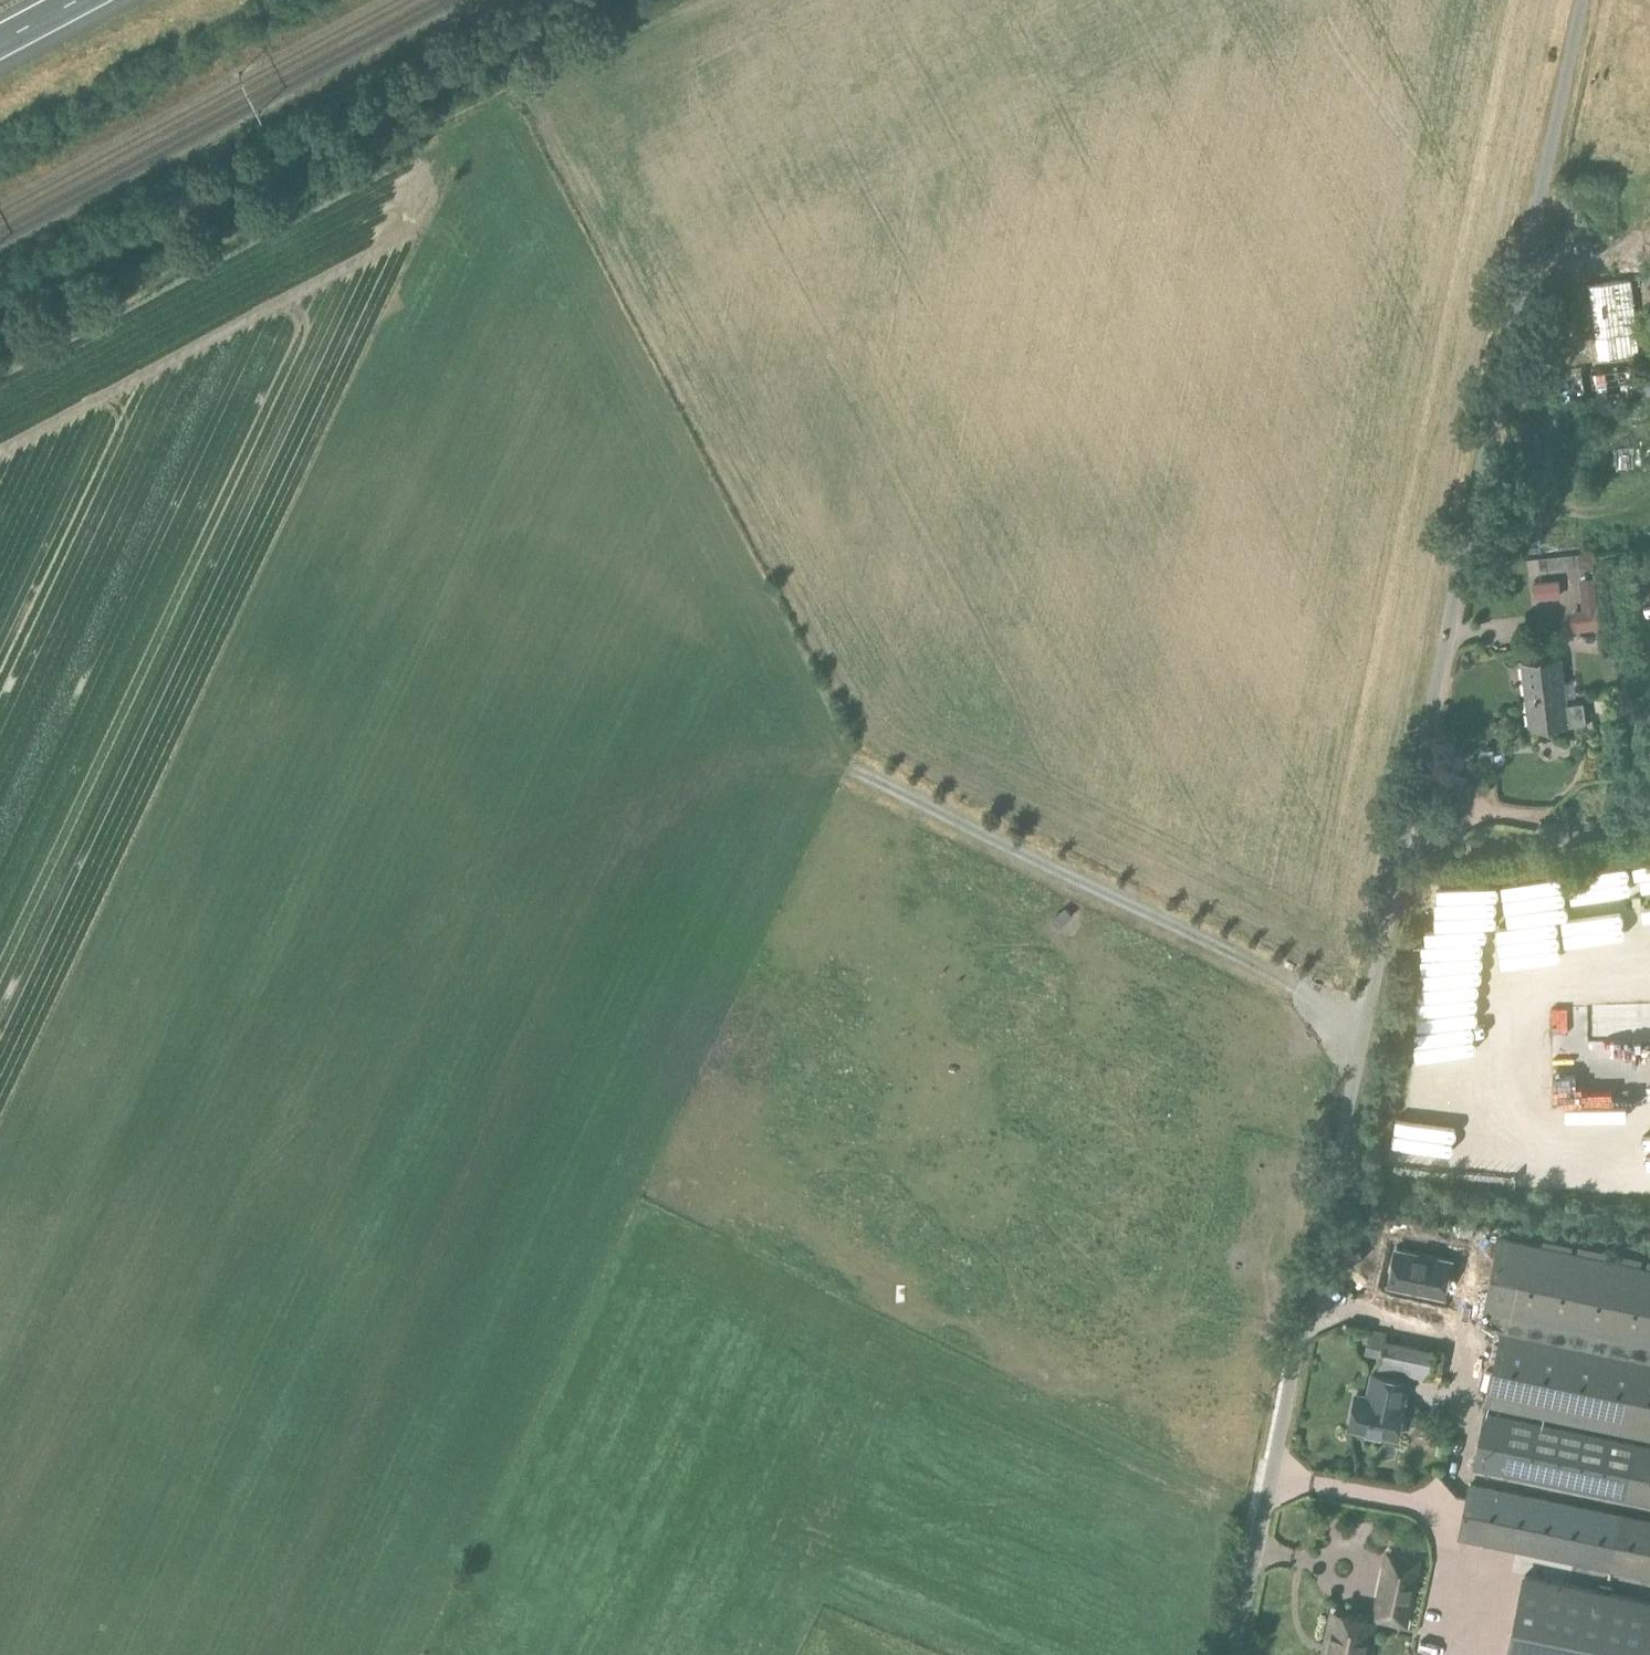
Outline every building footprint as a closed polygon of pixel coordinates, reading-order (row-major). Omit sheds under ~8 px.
[(1632,278),(1587,283),(1596,351),(1639,345),(1632,278)] [(1585,371),(1560,374),(1563,400),(1588,397),(1585,371)] [(1649,621),(1649,566),(1637,567),(1639,605),(1638,605),(1639,622),(1649,621)] [(1557,580),(1533,582),(1534,598),(1558,595),(1557,580)] [(1596,609),(1570,611),(1571,629),(1597,627),(1596,609)] [(1560,658),(1523,662),(1527,695),(1564,690),(1560,658)] [(1564,690),(1527,695),(1531,728),(1588,721),(1586,703),(1566,705),(1564,690)] [(1465,891),(1488,1030),(1549,1019),(1525,881),(1465,891)] [(1051,1228),(1043,1246),(1053,1250),(1061,1232),(1051,1228)] [(1464,1404),(1649,1440),(1649,1265),(1468,1230),(1465,1247),(1493,1253),(1464,1404)] [(1444,1295),(1451,1260),(1397,1249),(1390,1283),(1444,1295)] [(1436,1350),(1388,1340),(1382,1368),(1431,1378),(1436,1350)] [(1350,1427),(1398,1437),(1409,1381),(1373,1373),(1368,1395),(1357,1393),(1350,1427)] [(1465,1470),(1591,1492),(1596,1465),(1615,1468),(1617,1454),(1528,1439),(1525,1454),(1470,1445),(1465,1470)] [(1449,1542),(1649,1581),(1649,1521),(1461,1483),(1449,1542)] [(1384,1569),(1377,1603),(1410,1610),(1417,1575),(1384,1569)] [(1526,1575),(1509,1654),(1649,1654),(1649,1602),(1526,1575)] [(1334,1613),(1325,1654),(1366,1654),(1373,1621),(1334,1613)]
